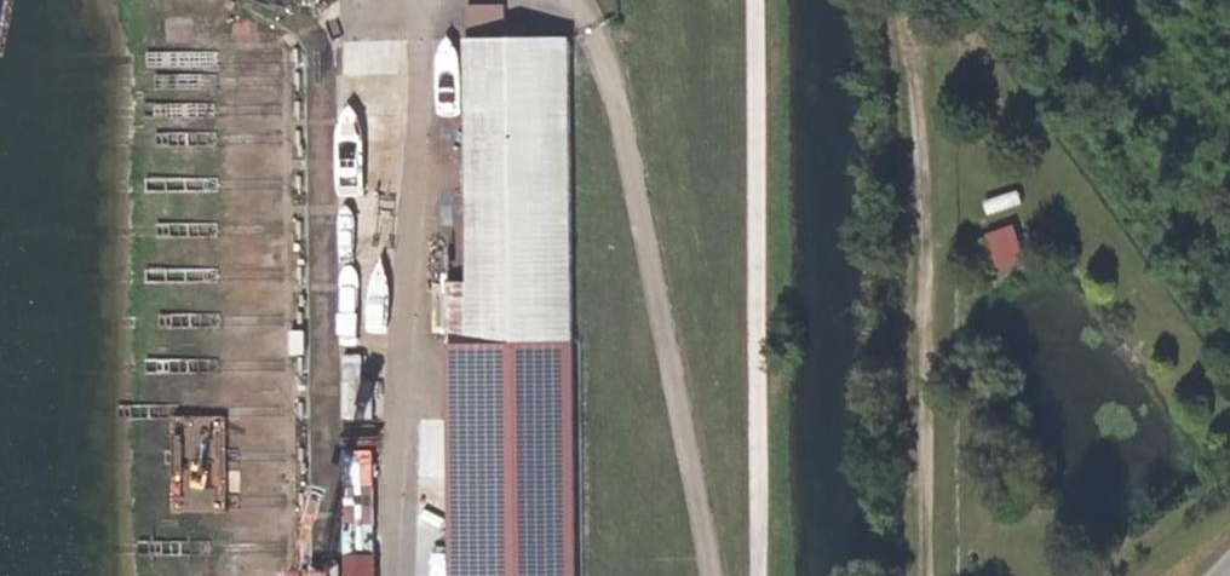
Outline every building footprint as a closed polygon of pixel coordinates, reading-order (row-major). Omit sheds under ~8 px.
[(292,19),(296,0),(260,0),(257,11),(292,19)] [(469,3),(470,33),(509,31),(508,1),(469,3)] [(466,42),(467,102),(477,102),(477,114),(483,114),(486,284),(451,284),(451,344),(575,342),(571,40),(466,42)] [(1006,267),(1035,256),(1022,221),(993,232),(1006,267)] [(238,353),(274,350),(263,232),(227,235),(238,353)] [(451,344),(455,575),(578,575),(575,342),(451,344)] [(348,448),(351,523),(381,522),(378,447),(348,448)] [(383,550),(350,551),(350,575),(384,575),(383,550)]
